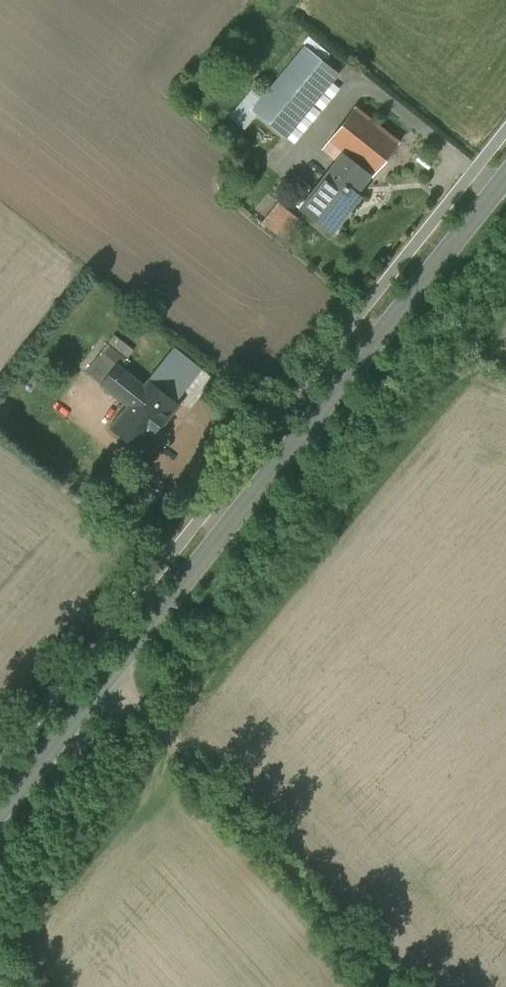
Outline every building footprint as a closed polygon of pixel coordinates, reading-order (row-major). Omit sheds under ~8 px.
[(265,96),(254,110),(258,113),(285,135),(336,73),(305,48),(265,96)] [(258,113),(254,110),(265,96),(255,87),(231,117),(245,129),(258,113)] [(400,141),(355,106),(322,149),(337,162),(344,153),(369,173),(373,176),(400,141)] [(331,171),(301,209),(329,231),(359,193),(355,190),(369,173),(353,161),(340,178),(331,171)] [(297,218),(278,204),(264,223),(283,237),(297,218)] [(175,347),(145,384),(121,365),(127,358),(108,343),(86,371),(128,405),(111,426),(142,451),(180,404),(176,400),(202,368),(175,347)]
